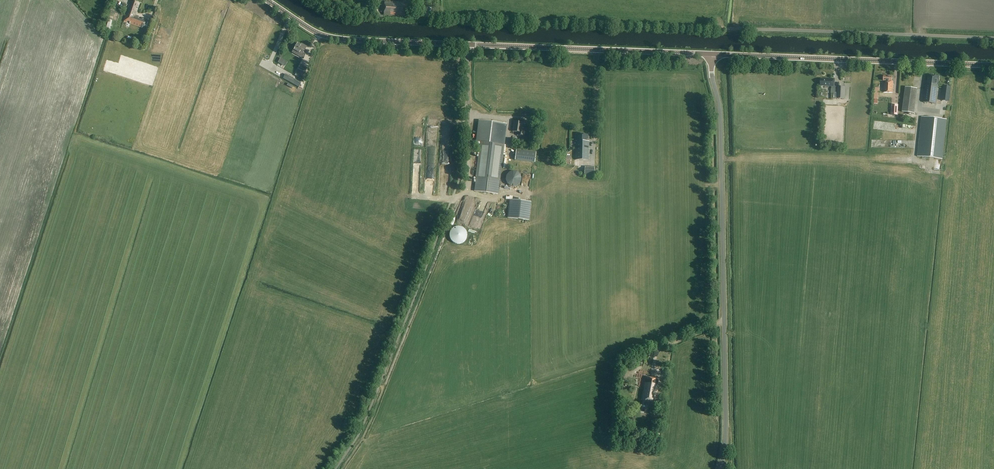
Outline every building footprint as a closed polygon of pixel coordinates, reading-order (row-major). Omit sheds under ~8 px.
[(141,20),(138,19),(138,17),(135,16),(139,4),(131,1),(124,22),(127,23),(128,21),(130,21),(129,24),(139,27),(139,26),(142,27),(141,28),(144,29),(147,20),(141,18),(141,20)] [(403,3),(384,1),(383,14),(388,14),(388,15),(403,16),(403,12),(407,12),(408,2),(403,2),(403,3)] [(302,45),(298,43),(293,52),(304,58),(307,53),(304,51),(307,46),(303,44),(302,45)] [(303,75),(308,68),(301,65),(297,72),(303,75)] [(299,87),(302,83),(286,74),(283,79),(299,87)] [(939,85),(940,77),(928,75),(927,81),(926,81),(925,86),(925,89),(923,102),(937,104),(938,91),(938,89),(939,85)] [(893,93),(894,81),(892,81),(892,76),(884,76),(883,81),(885,81),(885,84),(884,84),(884,93),(893,93)] [(277,78),(275,80),(291,90),(292,88),(277,78)] [(837,99),(845,99),(846,87),(837,87),(834,87),(835,79),(820,78),(820,86),(832,87),(832,89),(834,89),(834,93),(837,93),(837,99)] [(914,114),(918,89),(906,87),(902,112),(914,114)] [(949,101),(950,87),(944,87),(942,100),(949,101)] [(943,159),(947,119),(921,117),(917,156),(943,159)] [(476,141),(481,142),(476,177),(474,191),(497,195),(499,181),(504,145),(507,124),(479,121),(476,141)] [(524,136),(525,130),(522,130),(523,123),(514,122),(513,132),(518,132),(518,135),(524,136)] [(587,137),(587,130),(577,130),(576,137),(575,137),(575,141),(575,159),(588,160),(588,137),(587,137)] [(535,163),(536,152),(516,150),(515,161),(535,163)] [(570,164),(571,157),(561,156),(560,164),(570,164)] [(594,177),(594,167),(584,167),(584,177),(594,177)] [(520,183),(520,180),(520,178),(518,175),(516,174),(514,173),(511,173),(509,175),(507,177),(506,180),(507,182),(508,185),(510,186),(513,187),(516,186),(518,185),(520,183)] [(529,220),(531,202),(510,200),(508,218),(529,220)] [(486,218),(487,210),(484,209),(484,210),(479,209),(477,217),(486,218)] [(461,226),(468,228),(470,221),(463,219),(461,226)] [(659,379),(647,377),(647,379),(645,379),(641,400),(655,402),(659,379)]
